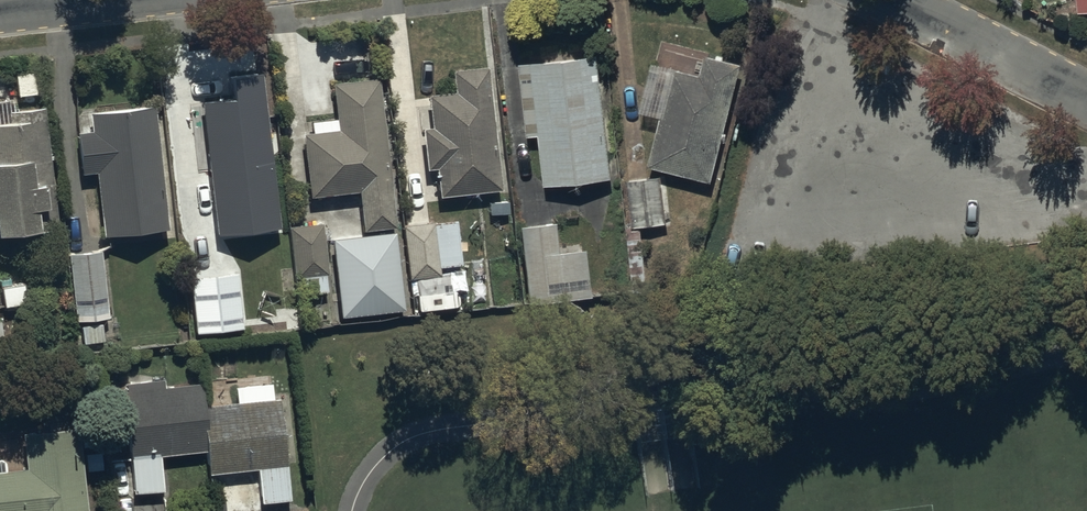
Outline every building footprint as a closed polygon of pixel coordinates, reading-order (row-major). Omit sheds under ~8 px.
[(1086,17),(1086,0),(1077,0),(1079,18),(1086,17)] [(598,48),(518,57),(526,130),(538,129),(543,178),(612,171),(598,48)] [(672,62),(647,157),(709,175),(739,57),(706,49),(701,69),(672,62)] [(500,184),(498,165),(501,164),(499,148),(496,148),(491,92),(484,93),(482,62),(451,65),(453,85),(428,88),(431,123),(422,123),(426,164),(435,163),(437,190),(500,184)] [(276,222),(260,68),(230,66),(233,94),(203,97),(216,228),(276,222)] [(15,70),(17,90),(32,88),(30,68),(15,70)] [(335,114),(310,116),(312,127),(303,128),(309,194),(357,188),(362,227),(395,223),(376,73),(331,77),(335,114)] [(15,103),(14,93),(0,95),(0,230),(58,223),(42,99),(15,103)] [(91,125),(75,126),(79,170),(95,168),(102,230),(166,222),(152,100),(89,104),(91,125)] [(666,219),(660,172),(626,176),(632,223),(666,219)] [(456,215),(402,222),(409,275),(440,271),(439,263),(462,260),(456,215)] [(554,217),(520,220),(527,297),(587,292),(583,245),(557,247),(554,217)] [(318,320),(315,289),(328,288),(322,219),(287,222),(292,273),(296,273),(300,317),(301,317),(302,321),(318,320)] [(101,245),(67,249),(76,319),(80,319),(82,339),(103,337),(101,314),(108,313),(101,245)] [(235,269),(190,273),(194,326),(240,322),(235,269)] [(0,317),(0,349),(25,346),(21,314),(0,317)] [(163,375),(122,379),(133,489),(163,487),(160,450),(205,445),(207,469),(257,465),(260,498),(289,495),(279,392),(273,393),(272,379),(235,383),(236,398),(204,401),(202,378),(163,381),(163,375)] [(86,510),(76,422),(20,428),(24,463),(6,465),(5,455),(0,455),(0,510),(78,510),(86,510)]
